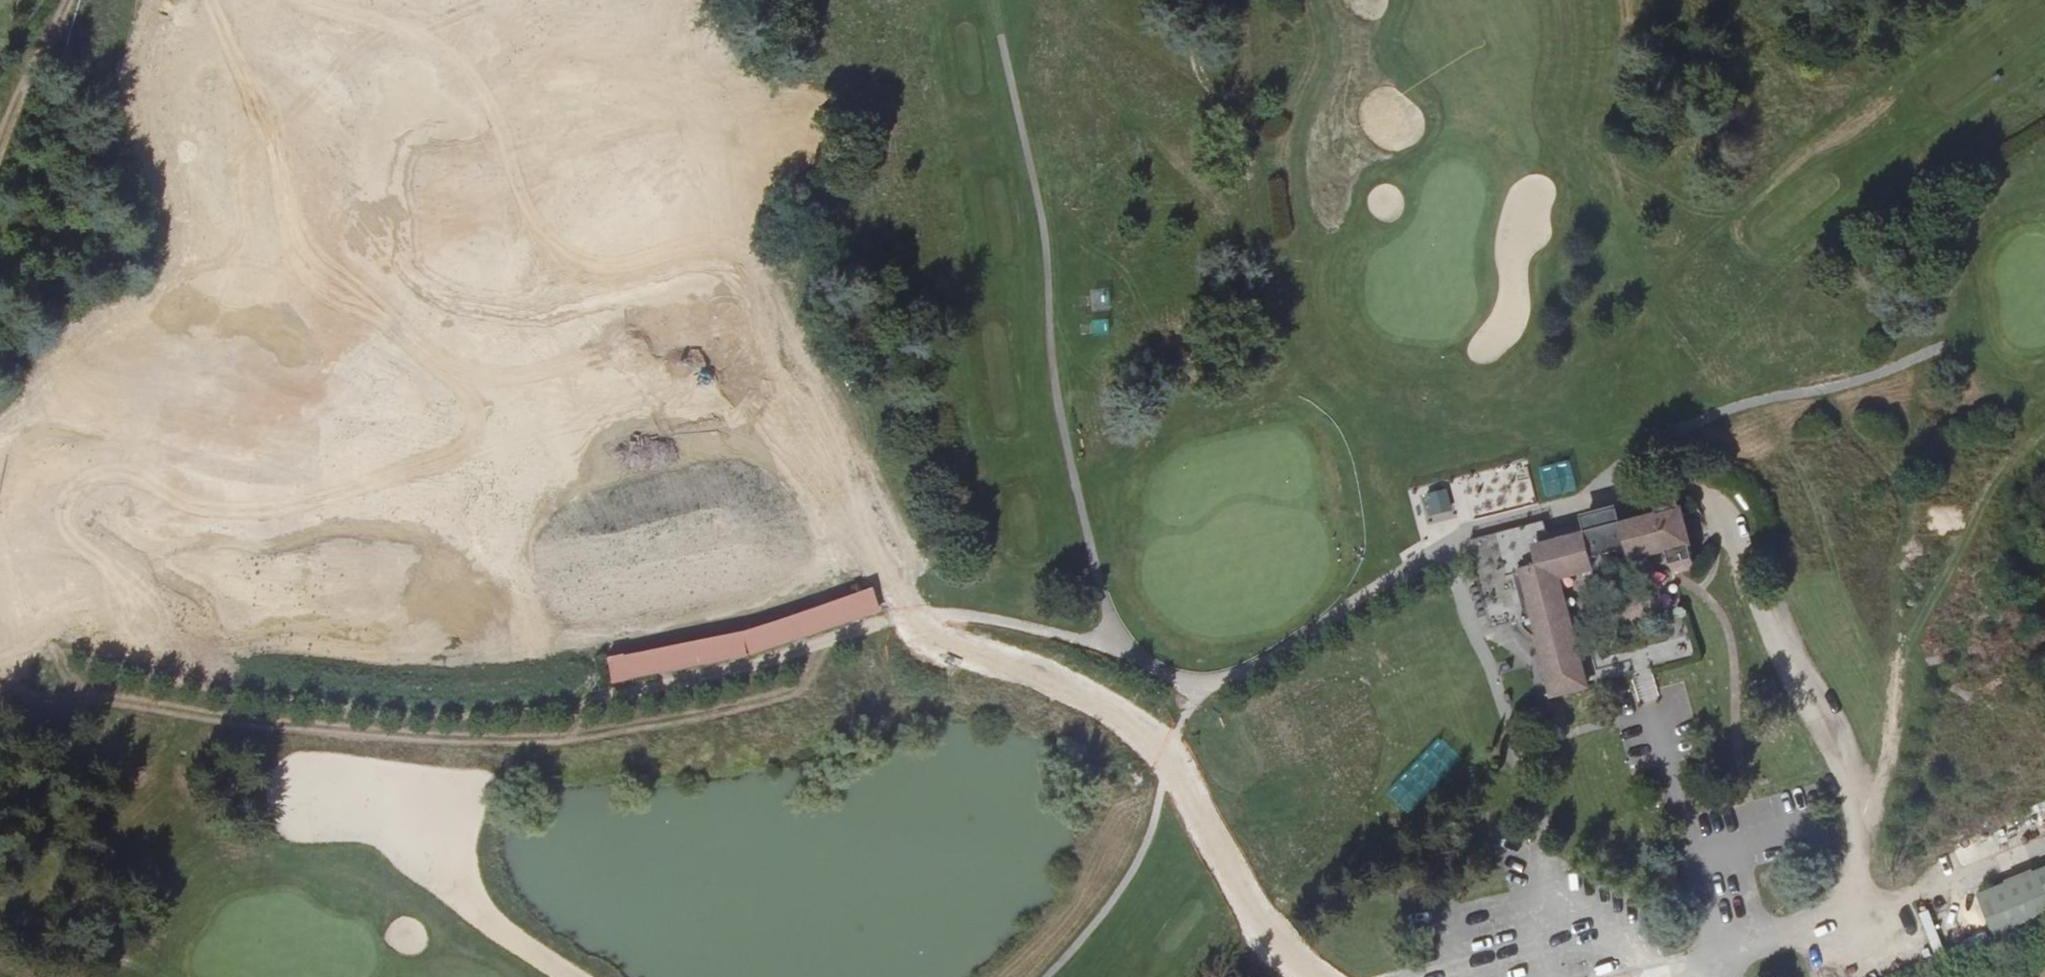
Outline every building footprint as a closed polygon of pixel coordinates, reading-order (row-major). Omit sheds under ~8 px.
[(1546,635),(1550,653),(1561,650),(1567,671),(1555,674),(1560,693),(1590,686),(1585,666),(1589,665),(1582,642),(1579,643),(1574,623),(1577,622),(1571,599),(1568,600),(1563,577),(1598,567),(1596,558),(1624,551),(1627,560),(1669,549),(1676,573),(1699,567),(1679,497),(1658,503),(1661,514),(1625,525),(1620,503),(1583,513),(1589,533),(1538,547),(1542,565),(1517,572),(1527,607),(1526,615),(1526,621),(1529,628),(1535,635),(1538,635),(1538,637),(1546,635)] [(850,594),(855,618),(880,610),(872,586),(850,594)] [(855,618),(850,594),(740,631),(748,654),(855,618)] [(744,655),(739,631),(604,657),(609,680),(744,655)] [(1547,654),(1552,675),(1555,674),(1567,671),(1561,650),(1550,653),(1547,654)] [(2044,923),(2044,869),(1979,896),(1998,943),(2044,923)] [(1977,953),(1993,947),(1987,932),(1971,939),(1977,953)]
